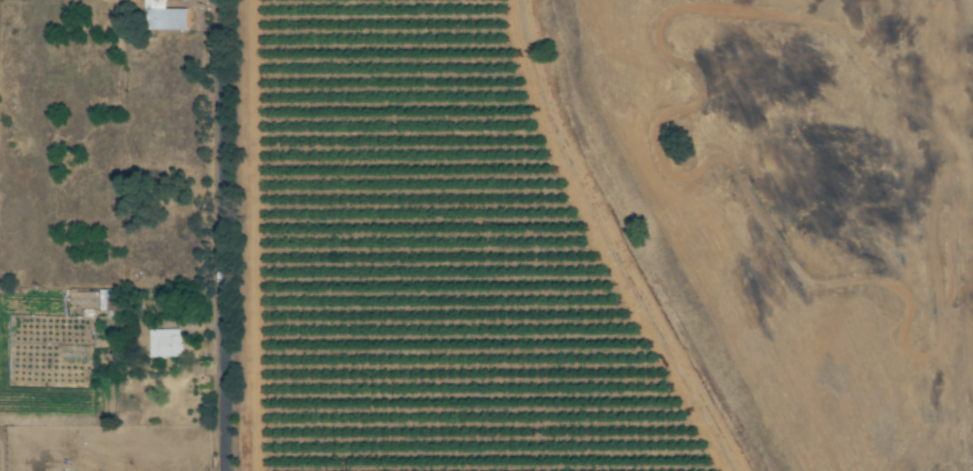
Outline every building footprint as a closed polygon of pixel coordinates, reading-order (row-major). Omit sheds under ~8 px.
[(188,9),(167,9),(167,0),(147,0),(148,30),(188,29),(188,9)] [(179,329),(148,330),(148,358),(180,357),(179,329)]
